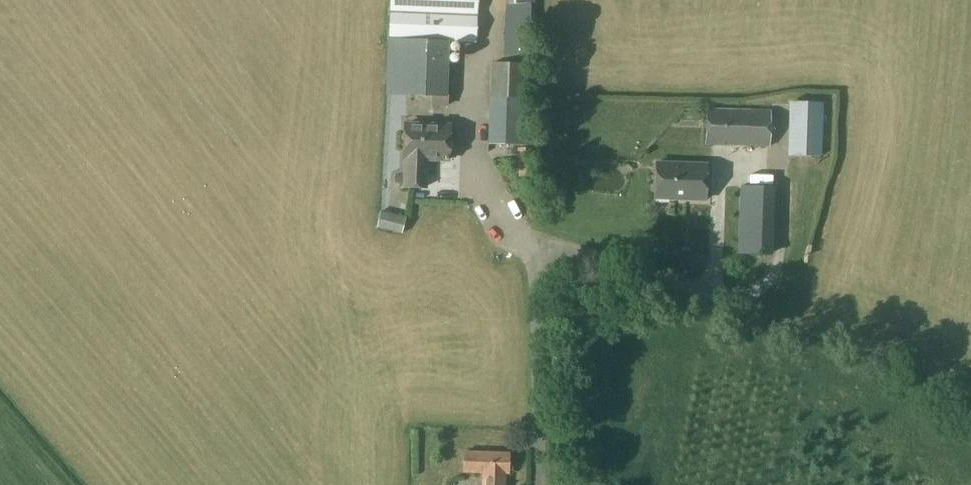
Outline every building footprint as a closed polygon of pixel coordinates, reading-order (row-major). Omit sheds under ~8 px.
[(388,40),(385,95),(408,95),(430,96),(430,105),(447,105),(449,42),(476,43),(478,0),(389,0),(388,40)] [(529,64),(531,4),(535,4),(535,0),(507,0),(507,3),(505,3),(503,63),(490,62),(488,144),(521,146),(523,98),(524,98),(524,63),(529,64)] [(823,103),(790,102),(788,155),(822,155),(823,103)] [(771,110),(706,108),(705,145),(770,147),(771,110)] [(448,160),(449,126),(405,124),(404,157),(406,157),(406,170),(401,170),(395,173),(395,180),(400,185),(405,185),(405,186),(425,187),(426,159),(448,160)] [(657,162),(655,198),(705,200),(706,164),(657,162)] [(738,253),(767,254),(770,187),(740,186),(738,253)] [(405,217),(379,211),(375,227),(401,233),(405,217)] [(463,472),(482,472),(482,484),(505,484),(505,473),(508,473),(509,453),(464,452),(463,472)] [(410,484),(429,484),(429,474),(410,473),(410,484)]
